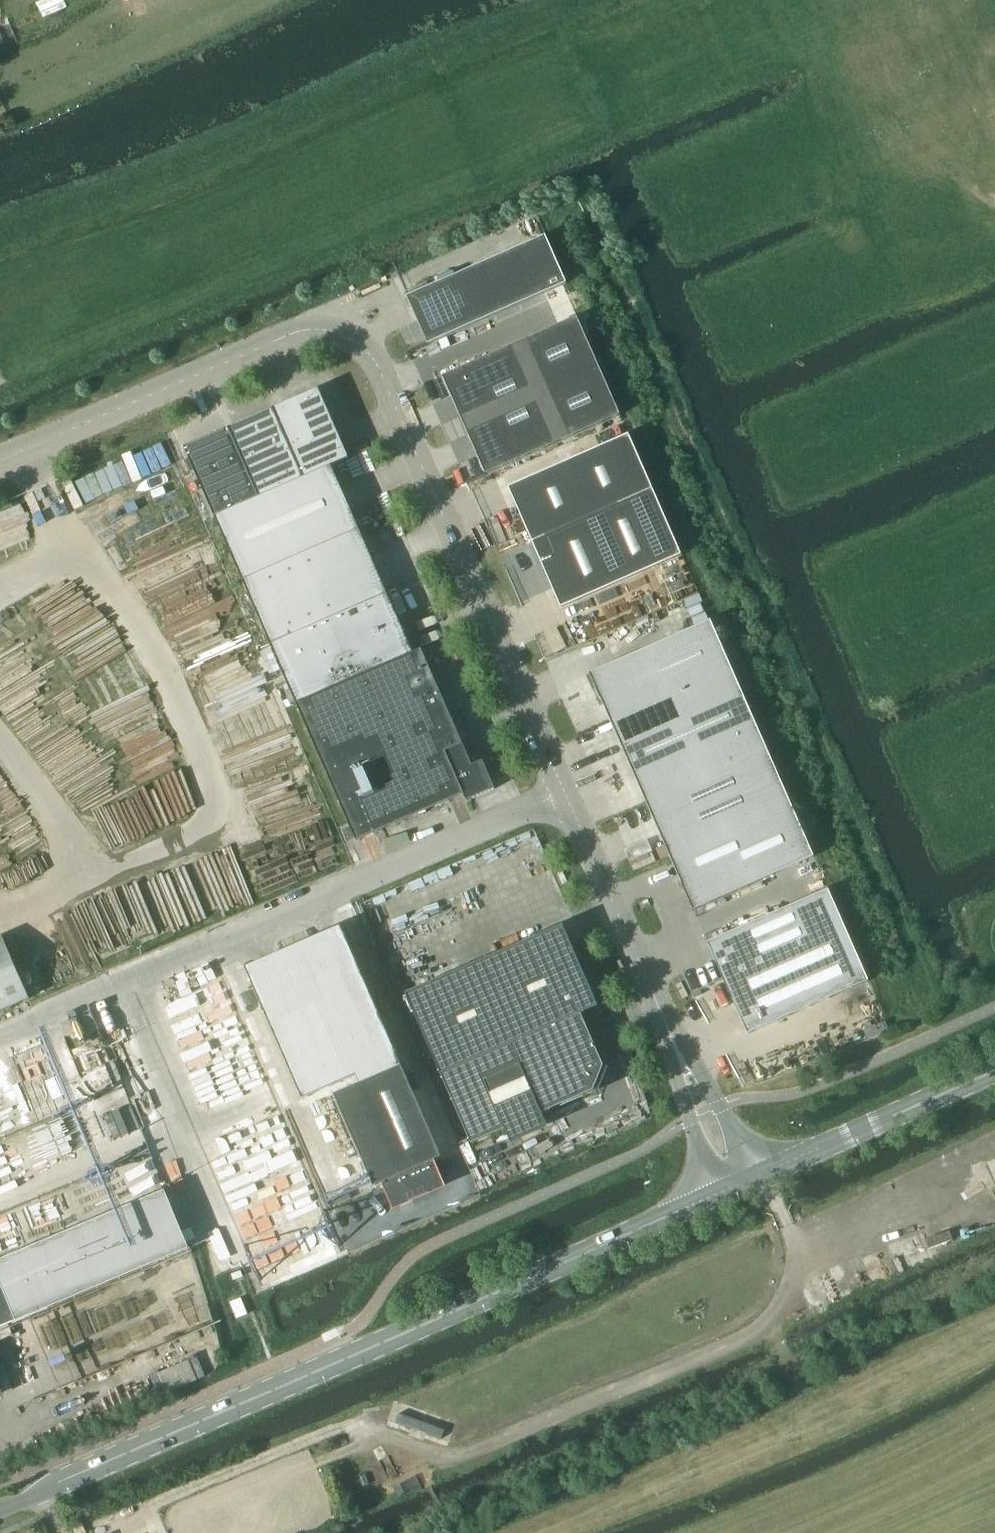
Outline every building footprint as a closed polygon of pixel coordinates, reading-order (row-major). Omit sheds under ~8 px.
[(537,215),(502,229),(512,251),(532,299),(567,284),(537,215)] [(512,251),(477,266),(498,314),(532,299),(512,251)] [(477,266),(442,282),(463,329),(498,314),(477,266)] [(442,282),(408,297),(429,344),(463,329),(442,282)] [(577,318),(444,376),(487,474),(620,416),(577,318)] [(273,409),(303,479),(332,467),(349,458),(319,389),(273,409)] [(229,428),(259,498),(303,479),(273,409),(229,428)] [(186,447),(216,517),(259,498),(229,428),(186,447)] [(630,435),(510,488),(536,548),(656,495),(630,435)] [(244,580),(360,530),(332,467),(303,479),(259,498),(216,517),(244,580)] [(656,495),(536,548),(563,608),(683,556),(656,495)] [(272,645),(388,595),(360,530),(244,580),(272,645)] [(298,704),(413,654),(388,595),(272,645),(298,704)] [(711,621),(590,673),(693,910),(814,857),(711,621)] [(496,789),(484,762),(473,766),(422,650),(413,654),(298,704),(357,841),(465,794),(468,801),(496,789)] [(829,890),(709,943),(749,1034),(869,981),(829,890)] [(343,923),(244,964),(302,1101),(357,1077),(361,1085),(336,1095),(369,1173),(372,1178),(375,1187),(383,1183),(391,1202),(398,1199),(400,1205),(413,1200),(411,1194),(443,1180),(435,1160),(442,1157),(343,923)] [(407,994),(473,1144),(525,1122),(530,1135),(549,1127),(543,1114),(595,1091),(605,1066),(582,1014),(599,1006),(564,925),(407,994)] [(30,998),(3,937),(0,938),(0,1011),(30,998)] [(0,1261),(0,1278),(18,1321),(149,1267),(125,1209),(0,1261)] [(242,1271),(233,1274),(235,1280),(237,1279),(240,1278),(244,1276),(242,1271)] [(2,1328),(18,1321),(0,1278),(0,1329),(2,1328)] [(197,1379),(189,1361),(161,1374),(169,1392),(197,1379)]
